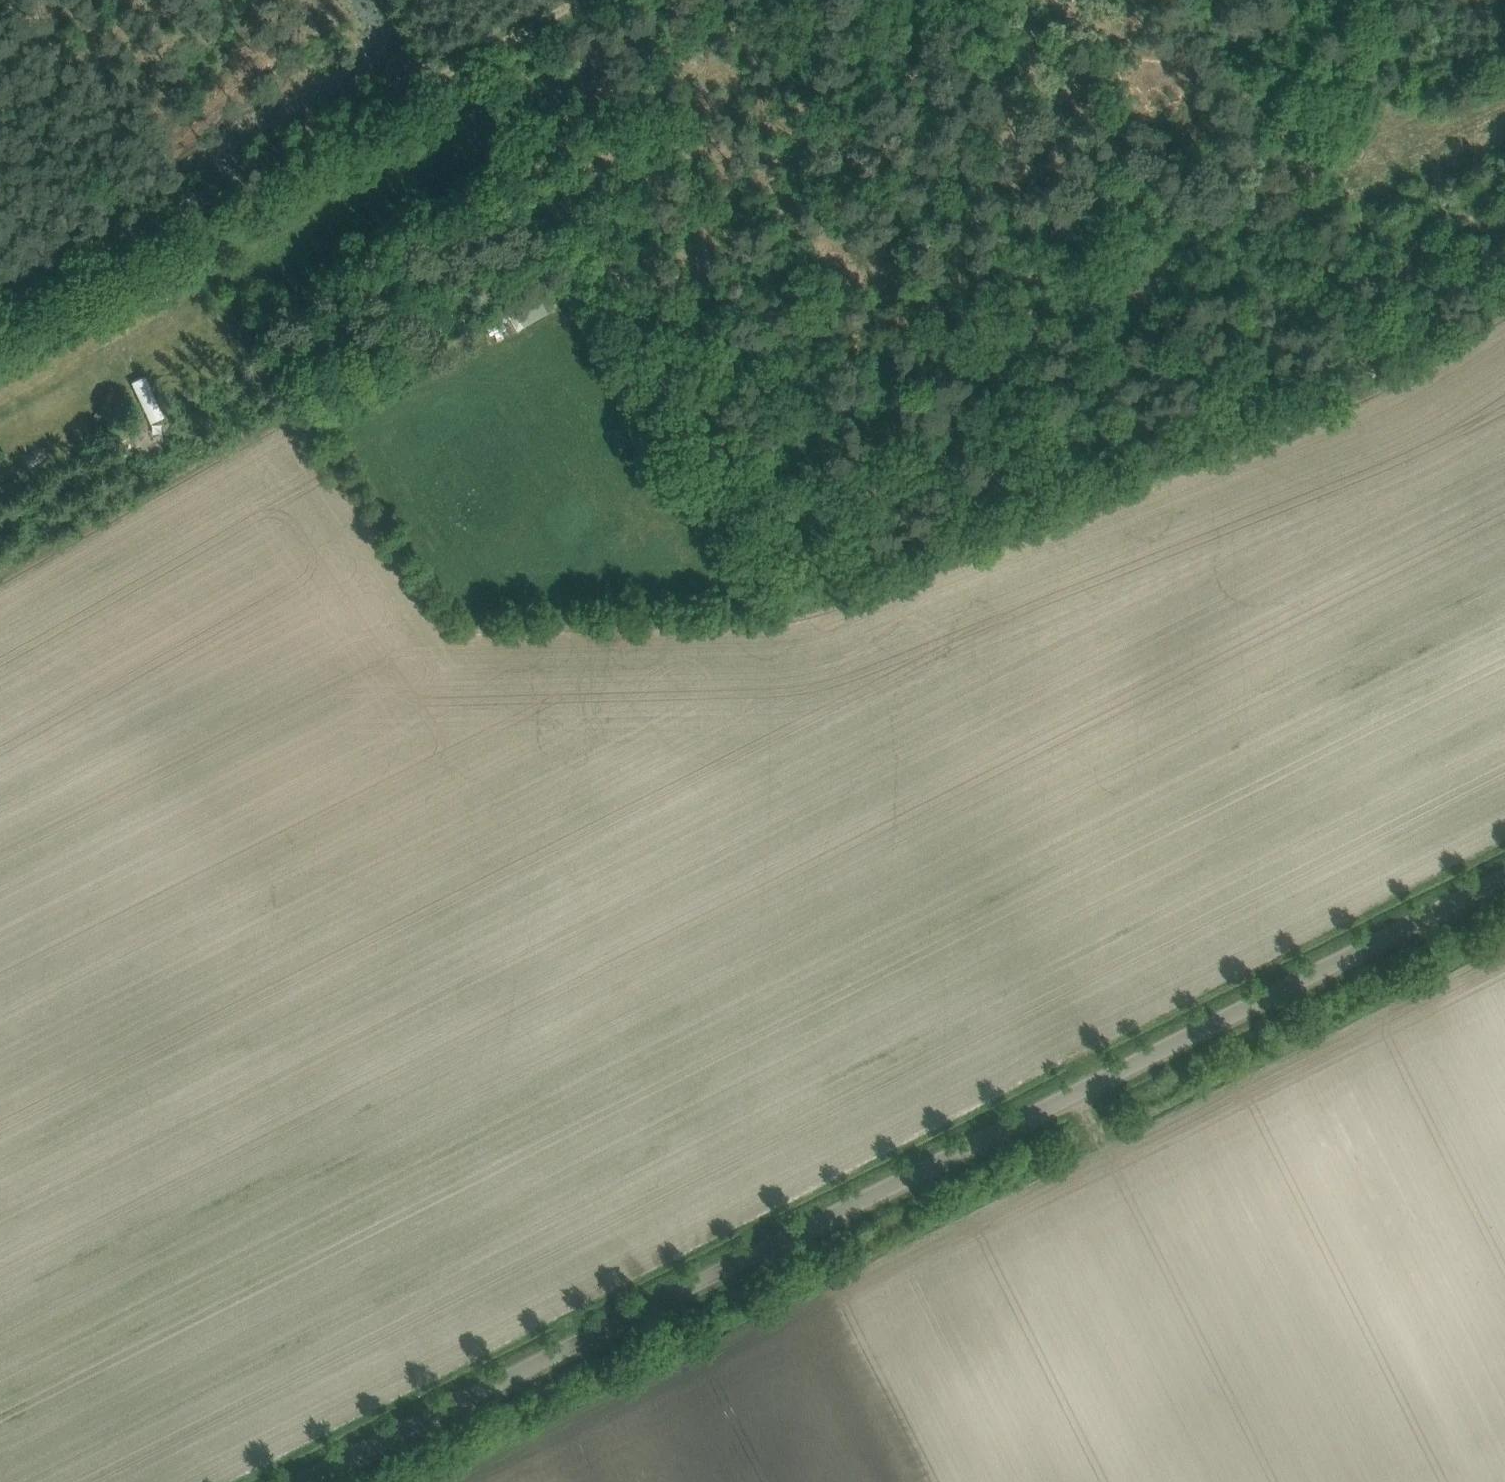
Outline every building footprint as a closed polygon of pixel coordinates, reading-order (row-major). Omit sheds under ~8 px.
[(524,326),(548,313),(540,298),(516,311),(524,326)]
